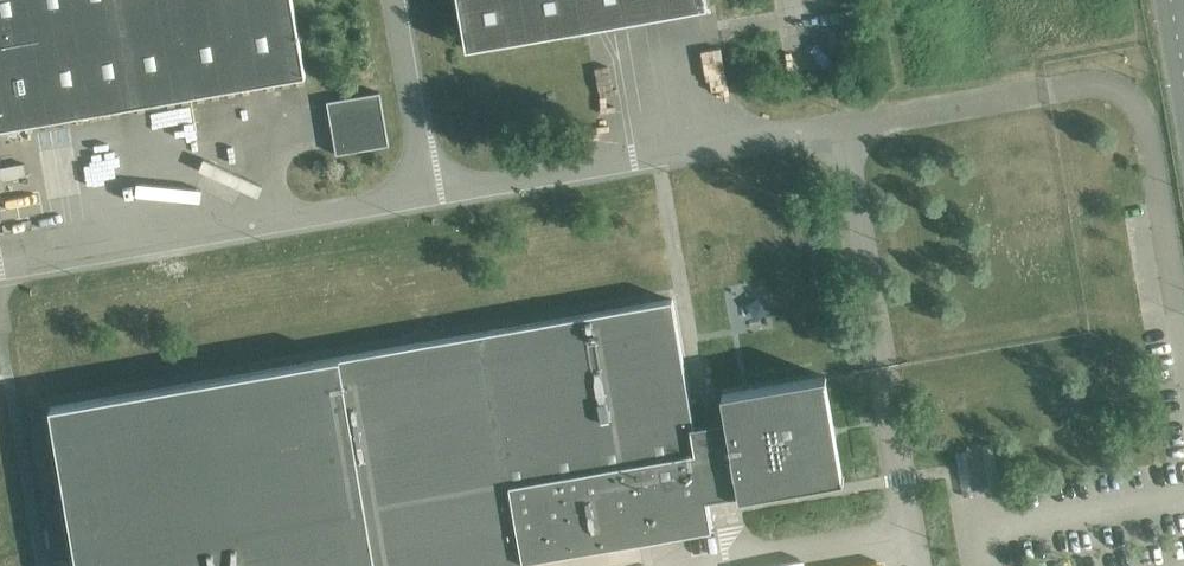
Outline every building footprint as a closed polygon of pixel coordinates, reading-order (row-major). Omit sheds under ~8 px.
[(306,76),(293,0),(0,0),(0,129),(306,76)] [(707,0),(459,0),(467,48),(586,28),(708,7),(707,0)] [(389,145),(380,92),(327,101),(337,154),(389,145)] [(524,560),(712,527),(707,497),(739,492),(740,496),(844,478),(844,475),(843,475),(826,379),(827,379),(826,376),(722,394),(726,419),(695,424),(673,298),(51,407),(78,565),(525,565),(524,560)]
